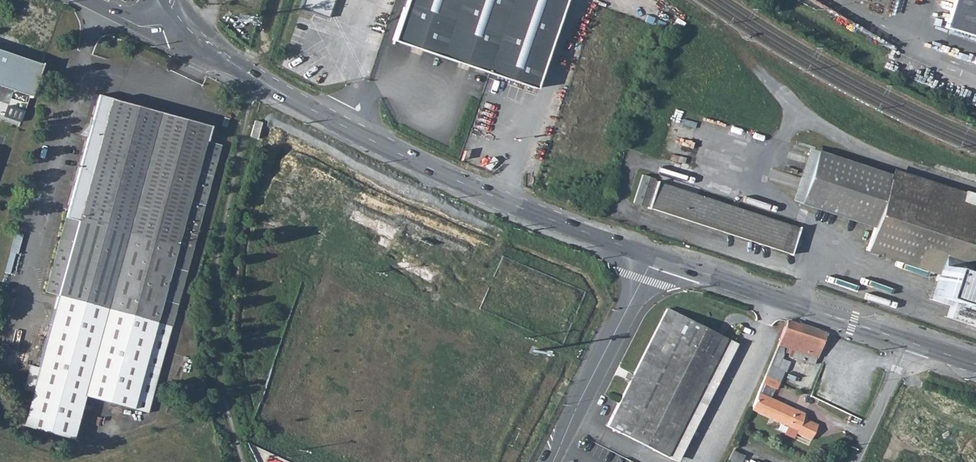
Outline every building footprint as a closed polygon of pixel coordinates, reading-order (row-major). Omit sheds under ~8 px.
[(334,0),(303,0),(300,9),(329,18),(334,0)] [(392,40),(488,73),(513,0),(405,0),(392,40)] [(488,73),(540,90),(571,0),(513,0),(488,73)] [(949,27),(975,35),(975,0),(957,0),(949,27)] [(56,295),(169,326),(197,225),(218,145),(203,141),(207,126),(97,97),(44,292),(56,295)] [(282,157),(292,132),(264,120),(254,145),(282,157)] [(260,123),(253,121),(249,137),(256,139),(260,123)] [(330,161),(332,156),(321,150),(319,154),(330,161)] [(975,287),(975,208),(891,181),(893,177),(819,154),(802,205),(875,227),(867,251),(938,274),(936,281),(960,290),(961,288),(963,282),(975,287)] [(790,254),(799,229),(656,182),(652,193),(650,192),(654,181),(642,177),(634,203),(790,254)] [(356,203),(350,221),(373,230),(380,212),(356,203)] [(936,281),(930,300),(948,306),(944,318),(975,328),(975,293),(961,288),(960,290),(936,281)] [(82,396),(123,407),(146,413),(169,326),(56,295),(36,366),(32,381),(24,379),(22,389),(30,392),(21,424),(70,438),(82,396)] [(665,456),(725,338),(666,308),(606,426),(665,456)] [(778,371),(787,349),(793,351),(790,358),(812,365),(825,333),(787,320),(777,351),(770,368),(778,371)] [(32,381),(36,366),(28,364),(24,379),(32,381)] [(802,419),(803,415),(759,395),(752,411),(797,431),(795,435),(811,441),(817,425),(802,419)] [(744,456),(733,451),(729,461),(741,461),(744,456)]
